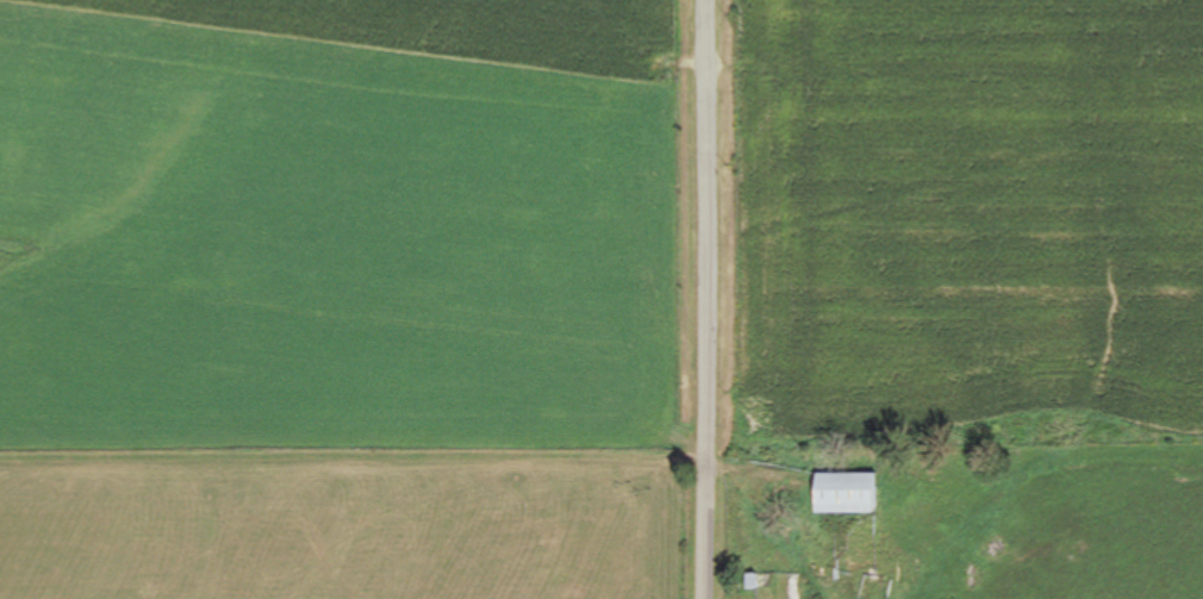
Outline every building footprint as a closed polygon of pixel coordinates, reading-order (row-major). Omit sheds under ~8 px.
[(875,476),(815,476),(815,516),(875,516),(875,476)] [(755,591),(755,579),(745,579),(746,591),(755,591)]
